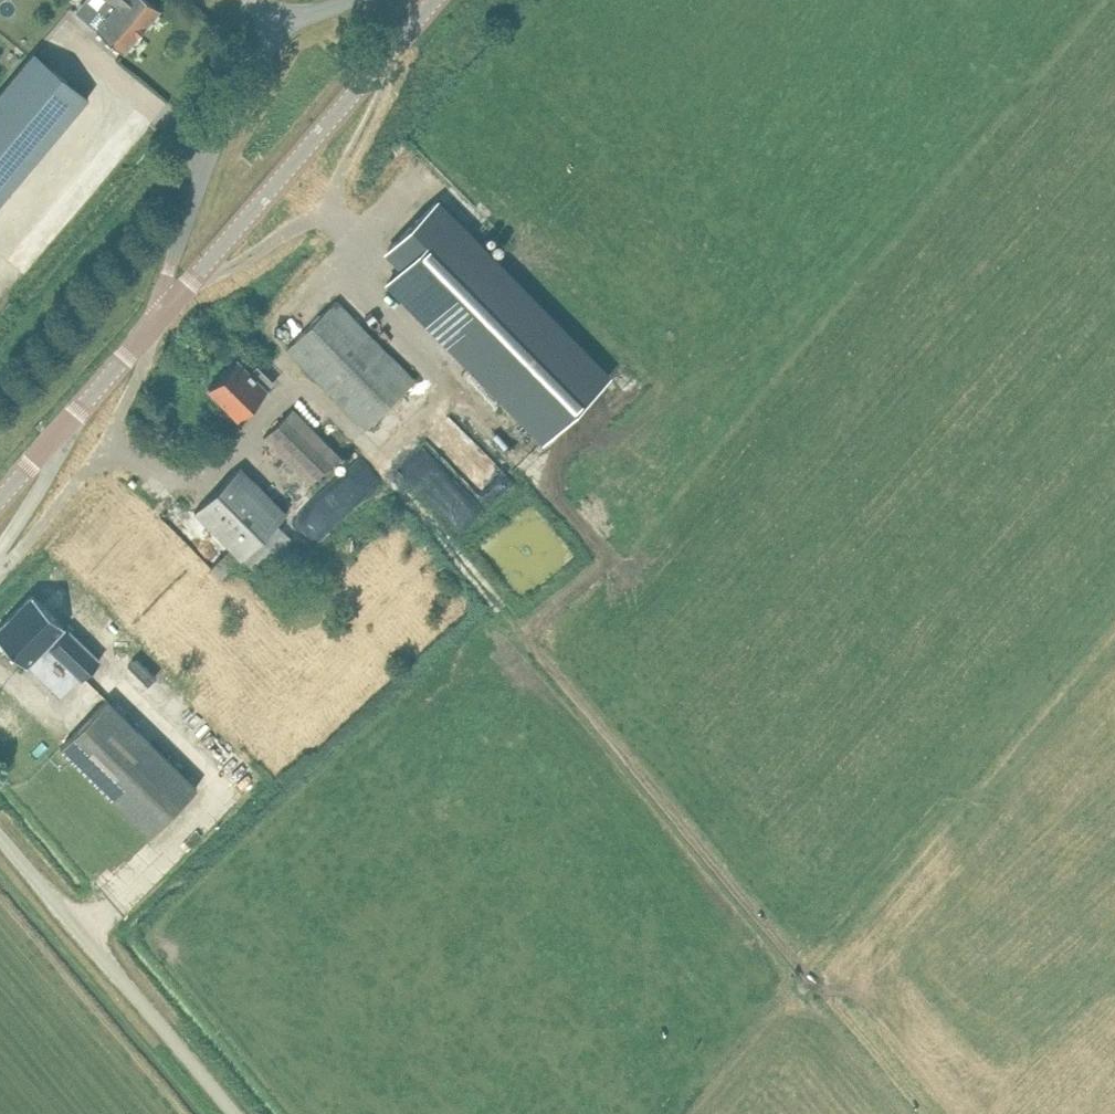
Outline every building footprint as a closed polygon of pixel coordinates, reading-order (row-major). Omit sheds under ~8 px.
[(88,20),(96,27),(96,28),(106,36),(123,51),(159,7),(150,0),(105,0),(88,20)] [(12,68),(24,52),(13,44),(1,59),(12,68)] [(88,97),(33,51),(0,90),(0,202),(88,97)] [(435,202),(387,249),(404,265),(388,281),(544,439),(607,377),(435,202)] [(367,428),(414,381),(335,301),(287,347),(367,428)] [(250,373),(236,359),(208,387),(237,417),(272,383),(256,367),(250,373)] [(462,396),(443,420),(491,460),(511,436),(462,396)] [(309,482),(337,454),(291,408),(263,436),(309,482)] [(420,455),(484,512),(530,461),(518,450),(495,476),(443,430),(420,455)] [(367,479),(372,464),(357,460),(353,475),(367,479)] [(256,572),(292,537),(277,523),(287,514),(239,466),(194,511),(231,549),(210,569),(220,579),(242,557),(256,572)] [(0,626),(0,640),(25,664),(40,649),(44,653),(50,647),(46,643),(63,625),(31,594),(0,626)] [(82,677),(99,659),(67,628),(67,629),(50,647),(82,677)] [(149,835),(197,787),(107,699),(60,747),(149,835)]
